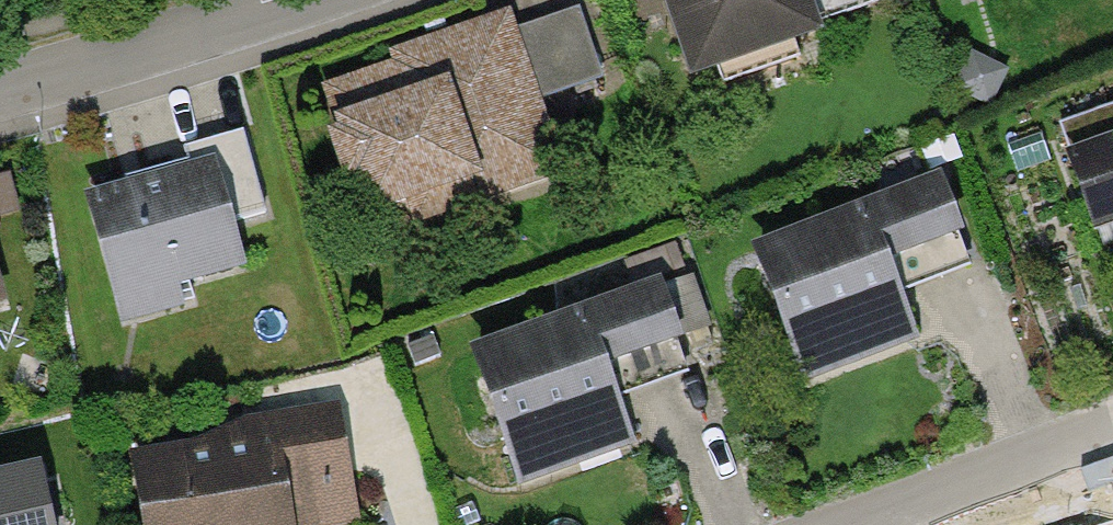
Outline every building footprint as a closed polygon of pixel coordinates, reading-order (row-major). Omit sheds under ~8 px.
[(840,26),(831,0),(680,0),(707,79),(842,33),(840,26)] [(840,26),(890,9),(886,0),(831,0),(840,26)] [(585,10),(523,29),(543,94),(605,75),(585,10)] [(566,170),(543,94),(523,29),(519,15),(395,53),(400,67),(331,88),(343,127),(327,132),(345,188),(361,183),(375,228),(419,215),(424,232),(538,197),(533,180),(566,170)] [(1011,67),(974,53),(961,85),(999,100),(1011,67)] [(1058,127),(1095,229),(1112,223),(1112,108),(1058,127)] [(190,162),(83,191),(118,325),(202,303),(197,285),(255,270),(245,228),(277,220),(254,132),(187,150),(190,162)] [(939,183),(758,252),(797,352),(901,312),(892,286),(967,257),(939,183)] [(14,327),(0,271),(0,331),(14,327)] [(657,293),(480,356),(515,455),(618,418),(609,391),(682,365),(657,293)] [(140,466),(150,524),(314,524),(352,518),(333,410),(266,422),(270,442),(140,466)] [(37,470),(0,479),(0,524),(49,524),(37,470)]
